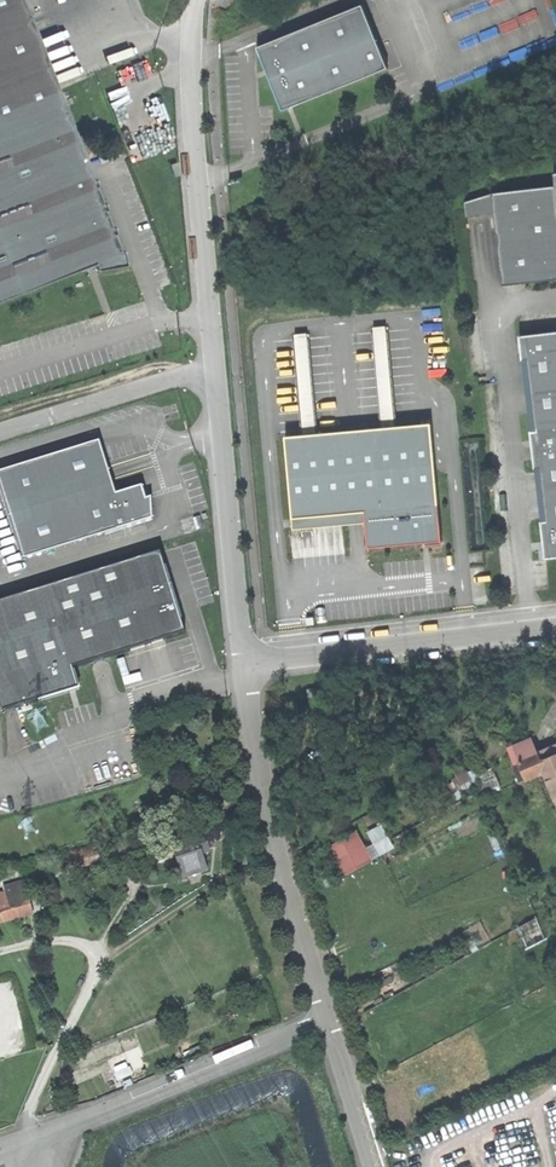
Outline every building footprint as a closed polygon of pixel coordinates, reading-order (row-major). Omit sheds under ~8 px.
[(93,265),(96,271),(123,266),(122,251),(120,251),(113,236),(114,235),(112,227),(110,228),(104,212),(105,211),(103,204),(101,204),(94,188),(96,188),(94,180),(85,184),(78,167),(85,164),(22,0),(0,0),(0,302),(93,265)] [(267,73),(283,111),(387,69),(362,6),(257,48),(267,73)] [(90,173),(85,164),(78,167),(85,184),(94,180),(90,173)] [(554,174),(555,186),(493,194),(495,214),(503,286),(555,280),(555,173),(554,174)] [(467,218),(495,214),(493,194),(465,203),(467,218)] [(373,328),(383,429),(395,427),(386,326),(373,328)] [(520,336),(523,361),(529,360),(537,431),(530,432),(535,469),(541,468),(547,521),(541,522),(544,546),(545,559),(555,558),(555,332),(520,336)] [(294,335),(304,436),(316,435),(306,333),(294,335)] [(304,436),(285,438),(294,530),(366,523),(439,516),(431,424),(395,427),(383,429),(316,435),(304,436)] [(26,558),(118,530),(108,496),(117,494),(101,443),(0,474),(0,475),(26,558)] [(142,486),(117,494),(108,496),(118,530),(154,519),(153,499),(146,501),(144,494),(142,486)] [(442,542),(439,516),(366,523),(368,548),(424,543),(442,542)] [(185,634),(173,594),(161,553),(0,603),(0,703),(3,713),(80,689),(73,670),(185,634)] [(307,689),(308,697),(323,695),(322,688),(307,689)] [(513,746),(526,778),(544,770),(541,762),(538,754),(531,738),(513,746)] [(538,754),(541,762),(555,755),(555,746),(538,754)] [(541,762),(544,770),(555,798),(555,755),(541,762)] [(449,782),(457,796),(476,785),(466,765),(454,771),(458,777),(449,782)] [(217,810),(217,832),(225,832),(225,810),(217,810)] [(328,845),(344,875),(395,848),(382,823),(367,831),(373,842),(366,846),(358,829),(328,845)] [(180,866),(184,876),(206,869),(201,854),(209,851),(203,833),(173,843),(177,857),(180,866)] [(160,863),(177,857),(173,843),(171,836),(153,841),(160,863)] [(76,851),(80,868),(100,862),(97,848),(94,848),(94,846),(76,851)] [(10,869),(13,878),(24,875),(21,865),(10,869)] [(5,887),(10,903),(14,902),(18,915),(34,910),(25,881),(5,887)] [(18,915),(14,902),(10,903),(0,906),(0,920),(18,915)] [(108,1070),(113,1081),(127,1075),(145,1067),(140,1057),(108,1070)] [(131,1084),(127,1075),(113,1081),(117,1090),(131,1084)]
